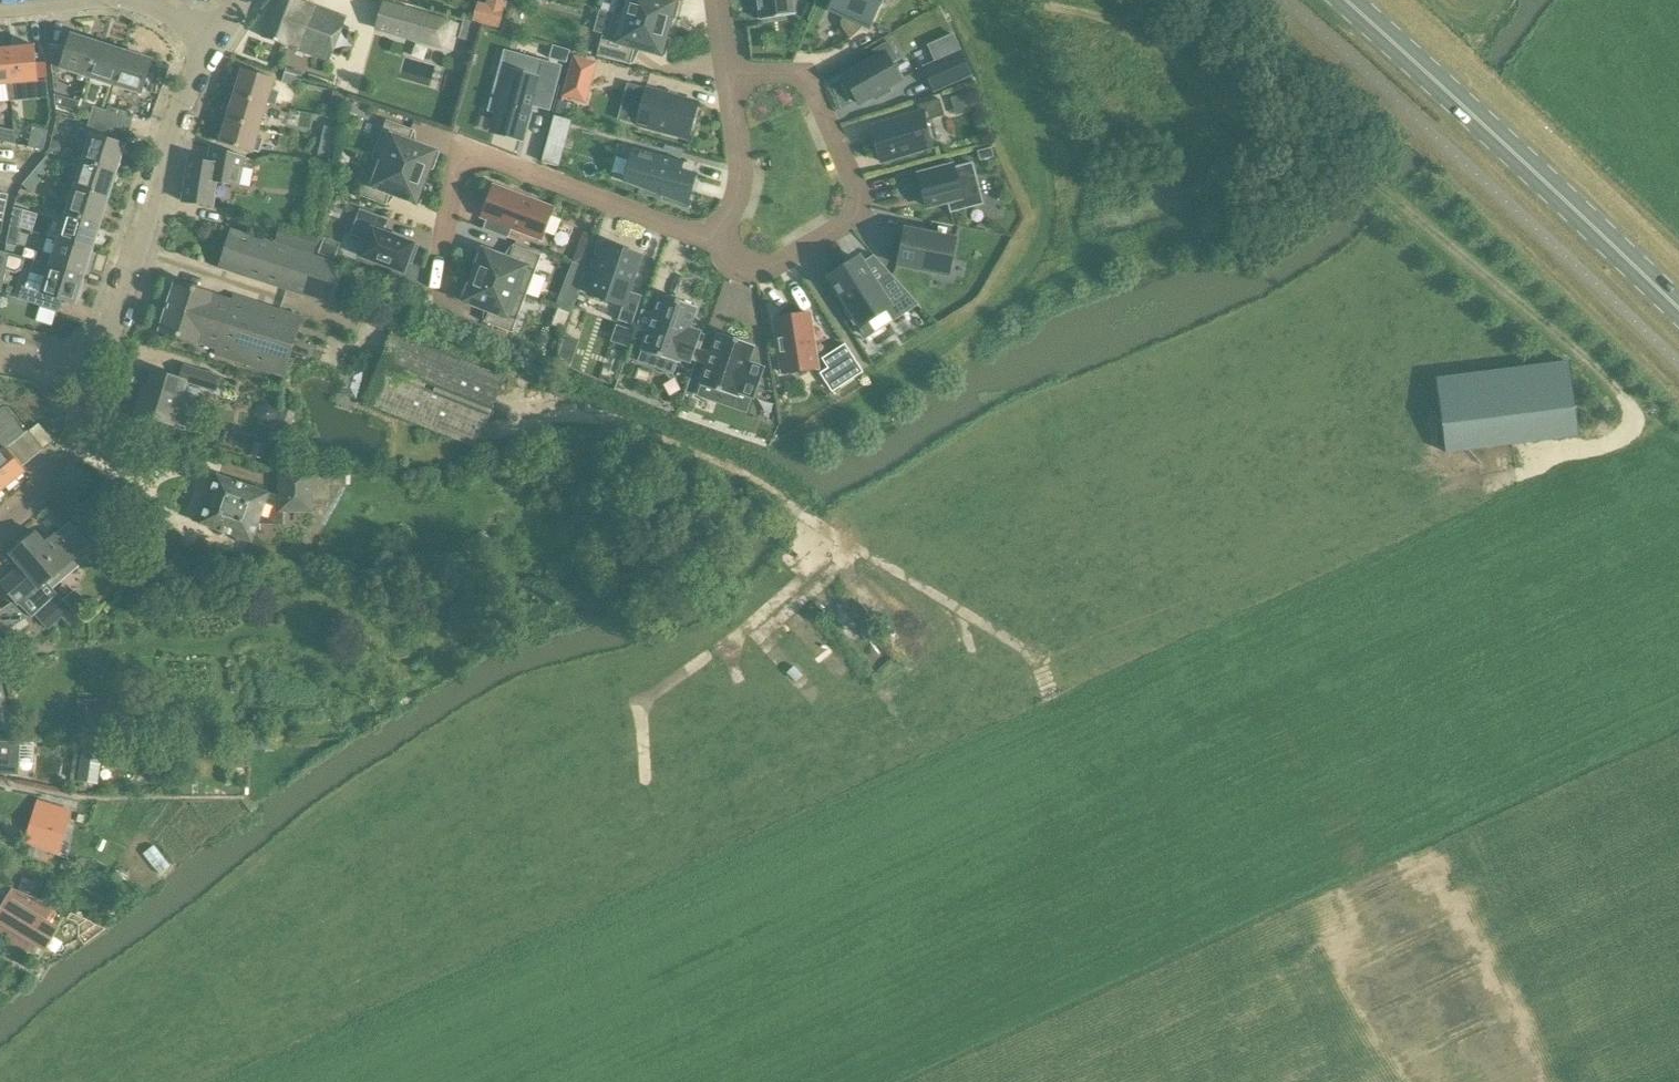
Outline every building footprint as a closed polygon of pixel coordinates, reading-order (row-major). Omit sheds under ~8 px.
[(289,47),(328,61),(346,17),(298,0),(277,0),(262,36),(278,43),(289,47)] [(614,13),(667,28),(670,18),(674,19),(678,3),(666,0),(618,0),(614,13)] [(759,20),(795,15),(793,0),(756,0),(759,20)] [(882,3),(883,0),(832,0),(828,9),(843,15),(841,18),(841,20),(840,23),(841,26),(842,29),(849,39),(853,36),(857,32),(860,29),(863,24),(871,28),(882,3)] [(376,28),(412,38),(410,42),(429,48),(430,43),(451,49),(458,24),(424,14),(423,18),(392,9),(393,5),(383,2),(376,28)] [(473,22),(481,25),(500,30),(506,11),(478,3),(473,22)] [(667,28),(614,13),(608,38),(602,36),(597,56),(631,65),(631,64),(630,63),(635,47),(664,55),(668,40),(665,39),(667,28)] [(473,22),(464,20),(458,38),(476,43),(481,25),(473,22)] [(69,47),(50,44),(53,72),(63,75),(65,79),(72,81),(76,79),(86,83),(88,76),(99,43),(73,35),(69,47)] [(936,62),(924,67),(935,92),(963,80),(972,77),(955,35),(945,39),(929,46),(936,62)] [(115,84),(126,51),(99,43),(88,76),(115,84)] [(897,61),(887,43),(872,52),(876,59),(842,78),(858,105),(871,97),(874,102),(889,93),(887,88),(899,82),(890,65),(897,61)] [(34,44),(4,47),(8,84),(5,84),(9,101),(17,100),(15,83),(38,81),(36,63),(34,44)] [(126,51),(115,84),(142,93),(153,60),(126,51)] [(497,114),(492,129),(522,137),(526,122),(531,105),(535,107),(550,111),(561,70),(541,65),(543,61),(514,53),(506,79),(502,78),(493,108),(498,110),(497,114)] [(589,89),(596,63),(574,57),(567,82),(589,89)] [(46,62),(36,63),(38,81),(48,80),(46,62)] [(157,63),(153,75),(165,78),(169,67),(157,63)] [(281,82),(299,87),(303,72),(286,67),(281,82)] [(267,104),(272,105),(277,92),(271,90),(274,78),(242,68),(234,94),(267,104)] [(697,102),(646,88),(637,124),(688,138),(697,102)] [(329,105),(345,108),(348,94),(333,90),(329,105)] [(77,111),(80,102),(54,94),(56,105),(77,111)] [(259,128),(267,104),(234,94),(227,118),(259,128)] [(964,94),(951,98),(955,112),(968,108),(964,94)] [(944,115),(940,99),(918,106),(920,112),(871,127),(881,162),(932,147),(924,122),(944,115)] [(106,110),(101,124),(115,128),(129,133),(135,114),(108,106),(106,111),(106,110)] [(90,120),(101,124),(106,110),(94,107),(90,120)] [(554,115),(546,143),(548,143),(564,147),(571,121),(572,121),(572,120),(554,115)] [(257,137),(259,128),(227,118),(220,142),(252,152),(253,150),(258,152),(262,139),(257,137)] [(86,132),(92,134),(84,160),(118,171),(126,145),(111,140),(115,128),(101,124),(90,120),(86,132)] [(387,120),(373,158),(425,177),(429,167),(432,168),(438,153),(409,143),(413,131),(414,132),(415,131),(387,120)] [(324,125),(321,139),(334,142),(337,128),(324,125)] [(33,126),(28,146),(43,149),(48,129),(33,126)] [(61,140),(55,139),(52,150),(62,153),(64,147),(61,140)] [(334,142),(321,139),(317,156),(330,159),(334,142)] [(190,158),(184,202),(213,206),(217,182),(239,186),(243,156),(211,145),(209,161),(190,158)] [(634,149),(631,159),(637,161),(632,180),(647,184),(645,191),(688,207),(688,206),(686,205),(695,176),(680,171),(682,163),(684,163),(684,162),(632,147),(632,149),(634,149)] [(977,151),(980,161),(994,157),(991,148),(977,151)] [(36,170),(43,176),(55,163),(48,157),(36,170)] [(425,177),(373,158),(372,159),(382,162),(374,185),(364,181),(359,195),(387,205),(387,204),(386,204),(391,193),(419,203),(425,189),(421,187),(425,177)] [(75,187),(109,197),(118,171),(84,160),(75,187)] [(953,166),(919,175),(927,207),(947,202),(950,214),(984,205),(972,163),(953,168),(953,166)] [(43,176),(36,170),(24,184),(31,190),(32,190),(43,176)] [(511,228),(540,239),(552,208),(494,186),(482,217),(487,219),(483,229),(507,238),(511,228)] [(67,213),(101,224),(109,197),(75,187),(67,213)] [(5,222),(11,194),(0,192),(0,221),(5,222)] [(11,226),(23,229),(27,211),(15,209),(11,226)] [(387,220),(360,210),(351,234),(364,239),(358,255),(404,272),(407,262),(411,263),(418,246),(383,233),(387,220)] [(59,240),(93,250),(101,224),(67,213),(59,240)] [(23,229),(11,226),(8,243),(20,246),(23,229)] [(318,256),(312,254),(293,248),(232,227),(220,267),(334,305),(345,265),(327,259),(318,256)] [(898,265),(948,275),(955,239),(905,229),(898,265)] [(293,248),(312,254),(318,236),(299,230),(296,239),(293,248)] [(324,238),(318,256),(327,259),(334,261),(340,243),(324,238)] [(44,252),(41,262),(85,275),(93,250),(59,240),(54,255),(44,252)] [(629,291),(641,256),(605,244),(588,294),(623,306),(618,321),(632,325),(642,296),(629,291)] [(478,265),(474,276),(526,295),(541,256),(513,245),(513,246),(514,247),(508,260),(480,249),(474,264),(478,265)] [(3,292),(7,269),(11,253),(0,251),(0,291),(3,292)] [(26,258),(11,253),(7,269),(16,272),(22,269),(26,258)] [(85,276),(85,275),(41,262),(34,260),(26,287),(23,286),(19,298),(55,310),(59,298),(76,303),(85,276)] [(846,310),(857,326),(887,307),(887,308),(888,309),(888,310),(889,311),(890,311),(890,312),(891,313),(892,314),(893,314),(894,314),(895,315),(896,315),(897,315),(898,315),(899,315),(900,314),(901,314),(902,313),(916,304),(921,309),(922,309),(892,275),(875,286),(861,263),(852,269),(849,265),(831,277),(836,286),(834,288),(839,295),(841,294),(847,303),(848,302),(848,301),(851,299),(854,305),(846,310)] [(526,295),(474,276),(470,286),(467,284),(461,299),(489,310),(485,321),(484,321),(484,322),(512,333),(526,295)] [(175,281),(159,330),(182,337),(217,349),(215,354),(284,377),(304,318),(234,295),(232,300),(175,281)] [(563,291),(557,306),(569,311),(575,295),(563,291)] [(639,361),(658,368),(661,358),(677,363),(679,359),(691,363),(701,333),(689,328),(696,307),(660,295),(641,351),(642,351),(639,361)] [(774,319),(782,374),(817,368),(809,314),(774,319)] [(617,325),(611,342),(629,348),(634,331),(617,325)] [(392,333),(365,402),(478,447),(506,377),(392,333)] [(700,349),(696,361),(707,365),(700,385),(701,386),(698,396),(717,402),(747,413),(750,406),(752,399),(754,399),(765,368),(748,363),(754,346),(718,333),(711,352),(700,349)] [(845,345),(824,359),(830,369),(821,374),(832,391),(862,371),(845,345)] [(1437,379),(1446,452),(1577,436),(1568,363),(1437,379)] [(136,412),(140,413),(139,418),(141,422),(147,424),(152,422),(153,417),(172,423),(186,381),(216,391),(221,377),(184,365),(180,379),(154,370),(146,395),(142,394),(136,412)] [(365,371),(349,366),(340,394),(357,399),(365,371)] [(297,409),(283,405),(275,429),(289,433),(297,409)] [(7,447),(25,432),(4,407),(0,410),(0,483),(4,488),(26,471),(7,447)] [(282,512),(314,513),(314,468),(279,468),(278,497),(218,475),(201,523),(253,542),(259,523),(282,523),(282,512)] [(1,583),(19,602),(33,616),(51,600),(39,587),(77,556),(82,559),(89,553),(88,547),(89,545),(71,523),(57,534),(56,533),(47,541),(39,531),(12,553),(22,566),(1,583)] [(622,589),(602,586),(600,594),(621,597),(622,589)] [(1,630),(3,633),(27,617),(13,604),(0,612),(0,631),(1,630)] [(78,728),(87,728),(106,728),(107,700),(87,699),(79,699),(78,728)] [(20,774),(21,744),(0,743),(0,773),(20,774)] [(82,761),(79,779),(98,782),(100,764),(122,767),(125,750),(85,743),(82,761)] [(71,813),(38,801),(24,843),(59,855),(71,813)] [(20,890),(35,896),(41,884),(25,878),(25,880),(20,890)] [(46,921),(56,906),(13,889),(0,911),(0,937),(27,953),(34,942),(46,949),(58,928),(46,921)]
